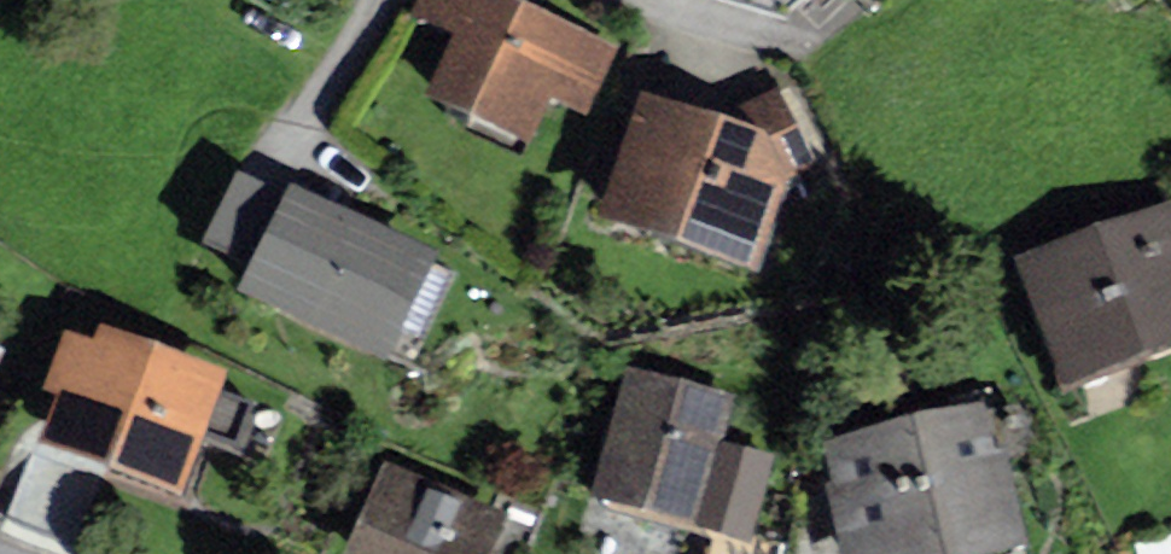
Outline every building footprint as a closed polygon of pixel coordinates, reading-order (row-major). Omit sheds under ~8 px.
[(511,0),(419,0),(412,16),(453,34),(426,96),(529,140),(549,94),(589,111),(617,46),(511,0)] [(726,113),(640,92),(601,214),(758,270),(787,176),(818,165),(780,88),(726,113)] [(309,200),(263,181),(237,243),(289,265),(274,302),(425,364),(471,252),(314,187),(309,200)] [(1029,253),(1073,379),(1170,345),(1170,204),(1029,253)] [(43,388),(56,393),(39,440),(184,491),(229,368),(100,322),(94,339),(65,328),(43,388)] [(717,402),(611,374),(574,509),(681,537),(717,402)] [(833,444),(861,553),(918,553),(1014,530),(982,406),(833,444)] [(371,471),(334,553),(478,553),(491,523),(371,471)]
